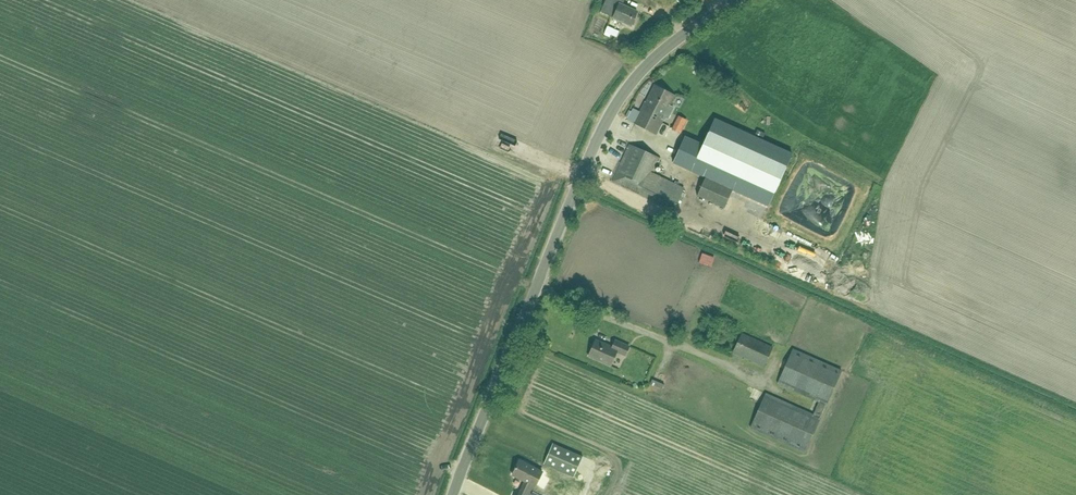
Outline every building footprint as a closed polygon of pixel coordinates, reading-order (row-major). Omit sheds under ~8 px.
[(637,12),(619,5),(620,2),(616,0),(605,0),(600,12),(612,17),(631,26),(637,12)] [(633,123),(644,129),(652,112),(653,113),(664,91),(653,86),(642,107),(641,107),(633,123)] [(644,129),(655,134),(674,96),(664,91),(653,113),(652,112),(644,129)] [(684,136),(672,162),(705,177),(705,178),(732,191),(732,190),(768,206),(792,154),(714,119),(702,145),(684,136)] [(756,136),(762,139),(765,133),(758,131),(756,136)] [(672,210),(683,188),(650,172),(651,170),(653,171),(659,159),(628,145),(611,181),(672,210)] [(705,178),(697,196),(724,208),(732,191),(705,178)] [(704,255),(700,263),(712,268),(715,260),(704,255)] [(806,280),(815,283),(820,271),(811,268),(806,280)] [(763,367),(772,347),(741,333),(732,353),(763,367)] [(624,355),(628,347),(614,340),(611,347),(595,340),(588,356),(610,366),(616,352),(624,355)] [(825,404),(840,370),(792,349),(777,383),(818,401),(812,414),(765,393),(750,427),(805,452),(819,420),(818,419),(825,404)] [(574,474),(581,458),(552,445),(542,465),(548,468),(550,463),(574,474)] [(531,491),(530,494),(528,493),(531,488),(533,489),(541,472),(519,460),(511,475),(524,481),(520,489),(517,494),(539,494),(531,491)]
